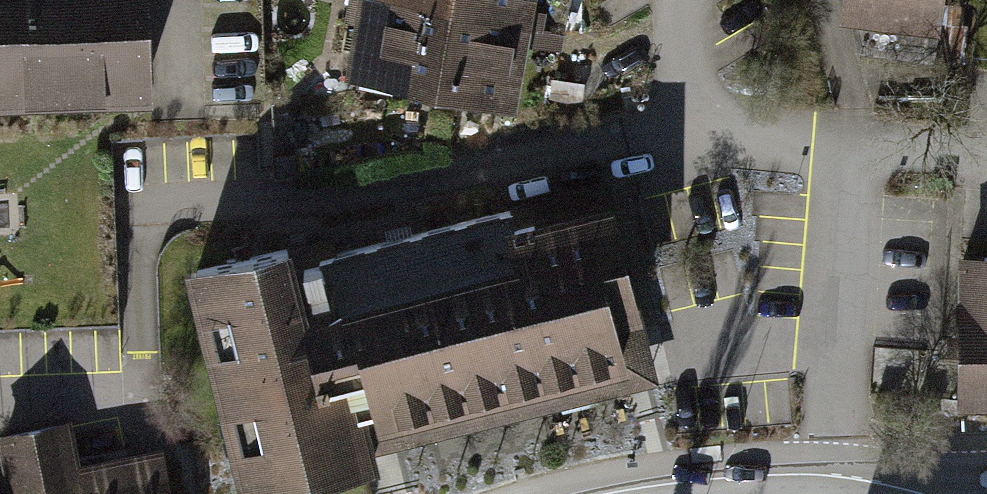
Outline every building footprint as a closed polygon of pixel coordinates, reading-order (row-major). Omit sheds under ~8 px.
[(155,105),(151,0),(0,0),(0,111),(155,105)] [(436,92),(453,11),(401,0),(356,0),(341,72),(436,92)] [(453,11),(455,0),(401,0),(453,11)] [(453,11),(528,26),(534,0),(455,0),(453,11)] [(511,107),(528,26),(453,11),(436,92),(496,104),(511,107)] [(511,249),(555,402),(662,372),(605,174),(498,204),(511,249)] [(321,303),(301,233),(279,239),(180,267),(245,493),(258,493),(367,463),(357,427),(321,303)] [(511,249),(321,303),(357,427),(423,408),(431,438),(555,402),(511,249)] [(967,404),(986,404),(986,256),(968,255),(967,404)] [(168,448),(87,463),(78,416),(0,430),(0,446),(9,493),(176,493),(168,448)]
